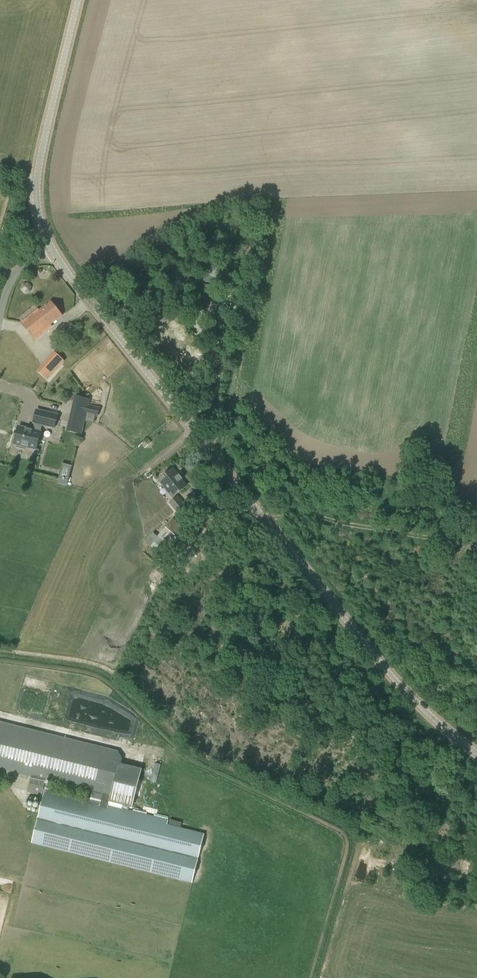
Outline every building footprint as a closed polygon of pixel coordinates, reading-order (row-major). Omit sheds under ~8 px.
[(202,283),(214,289),(218,281),(206,275),(202,283)] [(62,316),(51,301),(39,311),(38,309),(21,323),(35,341),(52,327),(51,325),(62,316)] [(47,380),(64,361),(54,351),(36,371),(47,380)] [(100,407),(86,404),(84,413),(86,413),(84,421),(94,423),(95,415),(98,416),(100,407)] [(33,422),(35,422),(33,430),(18,426),(14,443),(17,444),(16,447),(24,449),(25,446),(36,448),(42,424),(54,427),(57,414),(36,409),(33,422)] [(173,498),(187,486),(173,469),(158,481),(173,498)] [(186,523),(194,516),(177,496),(169,503),(186,523)] [(168,554),(188,531),(173,519),(150,546),(160,555),(164,551),(168,554)] [(142,770),(121,764),(122,759),(118,751),(115,750),(0,722),(0,769),(31,777),(27,792),(41,796),(42,791),(43,791),(46,781),(102,795),(100,803),(44,789),(31,843),(192,884),(205,834),(167,825),(168,820),(112,806),(113,803),(132,808),(142,770)]
